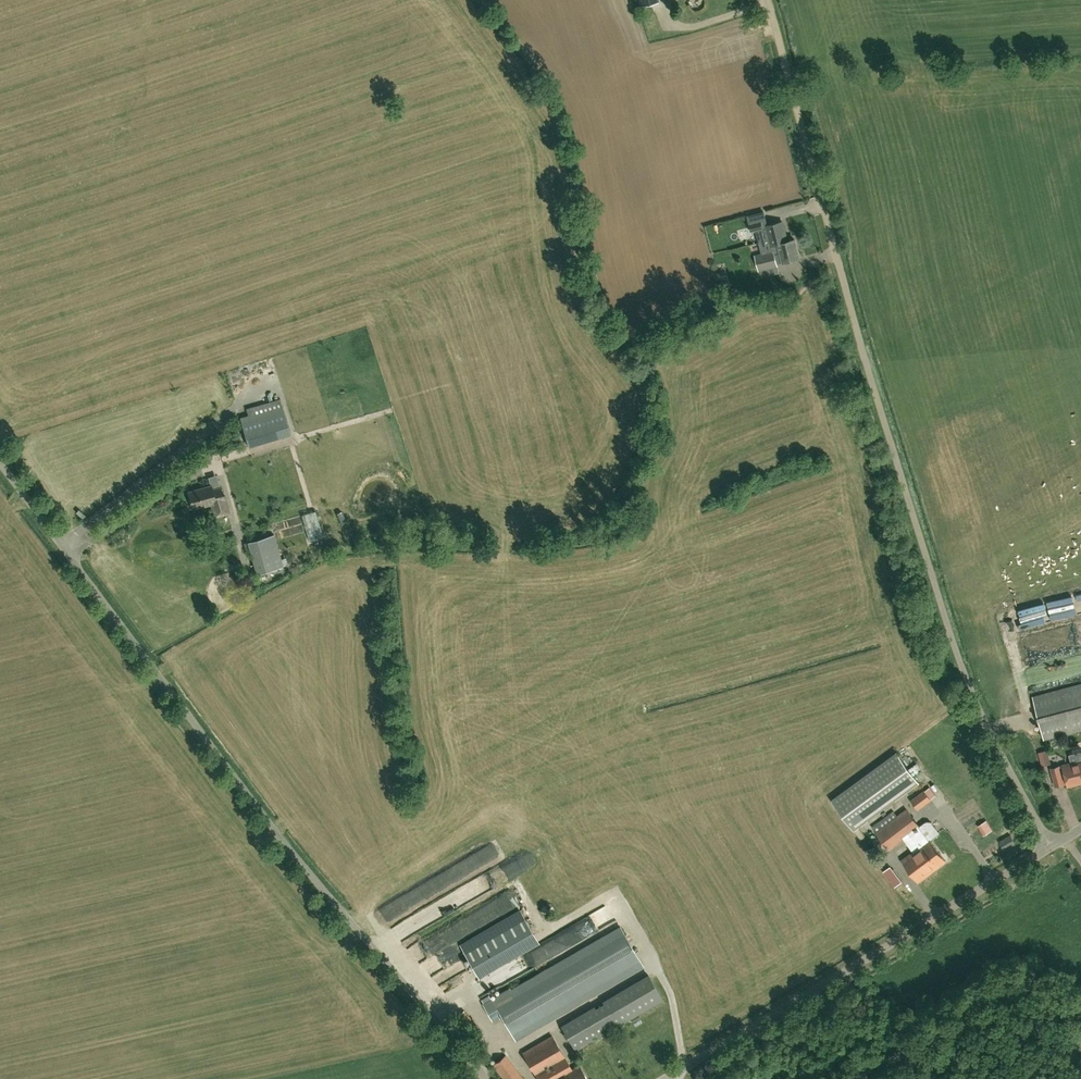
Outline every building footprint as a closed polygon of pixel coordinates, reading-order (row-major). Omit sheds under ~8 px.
[(751,232),(752,232),(763,229),(761,221),(749,223),(751,232)] [(787,241),(785,232),(782,221),(766,225),(771,245),(772,245),(787,241)] [(787,241),(772,245),(773,250),(755,255),(759,271),(778,266),(776,259),(782,257),(783,262),(799,258),(794,239),(787,241)] [(726,264),(719,265),(723,279),(730,277),(726,264)] [(431,387),(448,383),(445,372),(434,375),(436,380),(430,382),(431,387)] [(283,399),(249,408),(251,415),(244,417),(248,436),(266,432),(268,441),(292,435),(283,399)] [(216,501),(212,490),(211,485),(188,492),(193,508),(211,503),(216,501)] [(216,501),(211,503),(215,516),(230,512),(225,495),(223,496),(220,487),(212,490),(216,501)] [(276,534),(274,534),(248,542),(257,573),(283,566),(312,557),(307,541),(323,536),(316,511),(273,524),(276,534)] [(1032,694),(1043,737),(1080,727),(1080,682),(1032,694)] [(1069,749),(1080,742),(1080,739),(1078,734),(1065,741),(1069,749)] [(831,800),(854,830),(918,783),(896,752),(831,800)] [(1056,786),(1064,784),(1063,778),(1066,777),(1068,786),(1077,783),(1073,765),(1072,762),(1063,765),(1063,767),(1060,768),(1060,766),(1051,768),(1056,786)] [(1077,783),(1080,782),(1080,763),(1073,765),(1077,783)] [(924,790),(911,800),(917,809),(930,799),(924,790)] [(876,832),(889,850),(919,827),(907,810),(876,832)] [(909,837),(918,849),(902,860),(918,881),(946,861),(930,840),(928,841),(920,829),(909,837)] [(1004,849),(1015,843),(1010,835),(1000,842),(1004,849)] [(607,905),(588,872),(462,945),(480,978),(607,905)] [(502,894),(507,910),(542,899),(536,883),(502,894)] [(501,1015),(515,1039),(643,965),(620,927),(512,989),(510,987),(483,1003),(492,1020),(501,1015)] [(425,971),(435,969),(434,959),(423,960),(425,971)] [(579,1065),(571,1070),(570,1068),(571,1067),(552,1035),(523,1052),(538,1078),(587,1078),(579,1065)] [(506,1056),(493,1065),(504,1078),(524,1078),(506,1056)]
